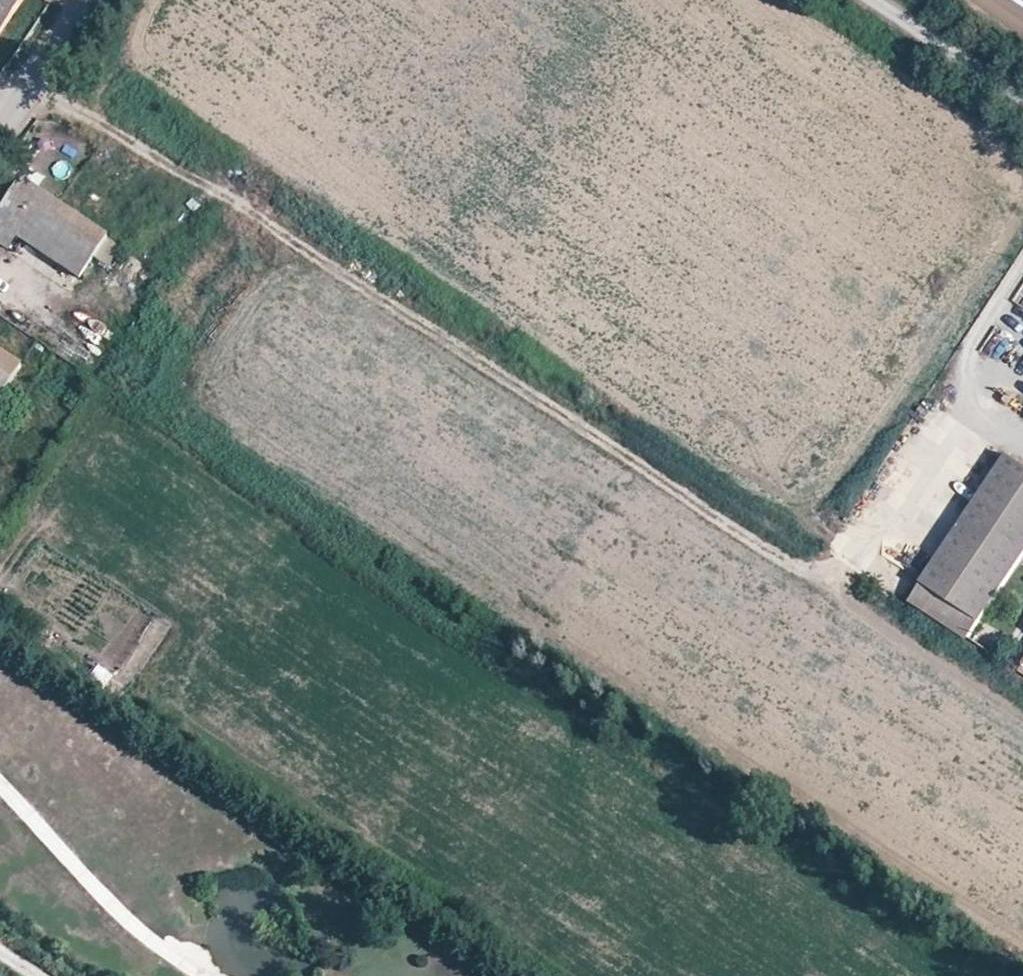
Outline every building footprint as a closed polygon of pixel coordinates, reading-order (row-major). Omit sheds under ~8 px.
[(23,0),(0,0),(0,34),(23,0)] [(24,180),(0,214),(0,245),(9,252),(18,238),(47,195),(24,180)] [(108,237),(47,195),(18,238),(79,280),(108,237)] [(0,350),(0,401),(23,366),(0,350)] [(1005,455),(962,518),(1020,557),(1022,552),(1022,467),(1005,455)] [(1020,557),(962,518),(919,581),(976,620),(1020,557)] [(976,620),(919,581),(907,597),(965,637),(976,620)]
